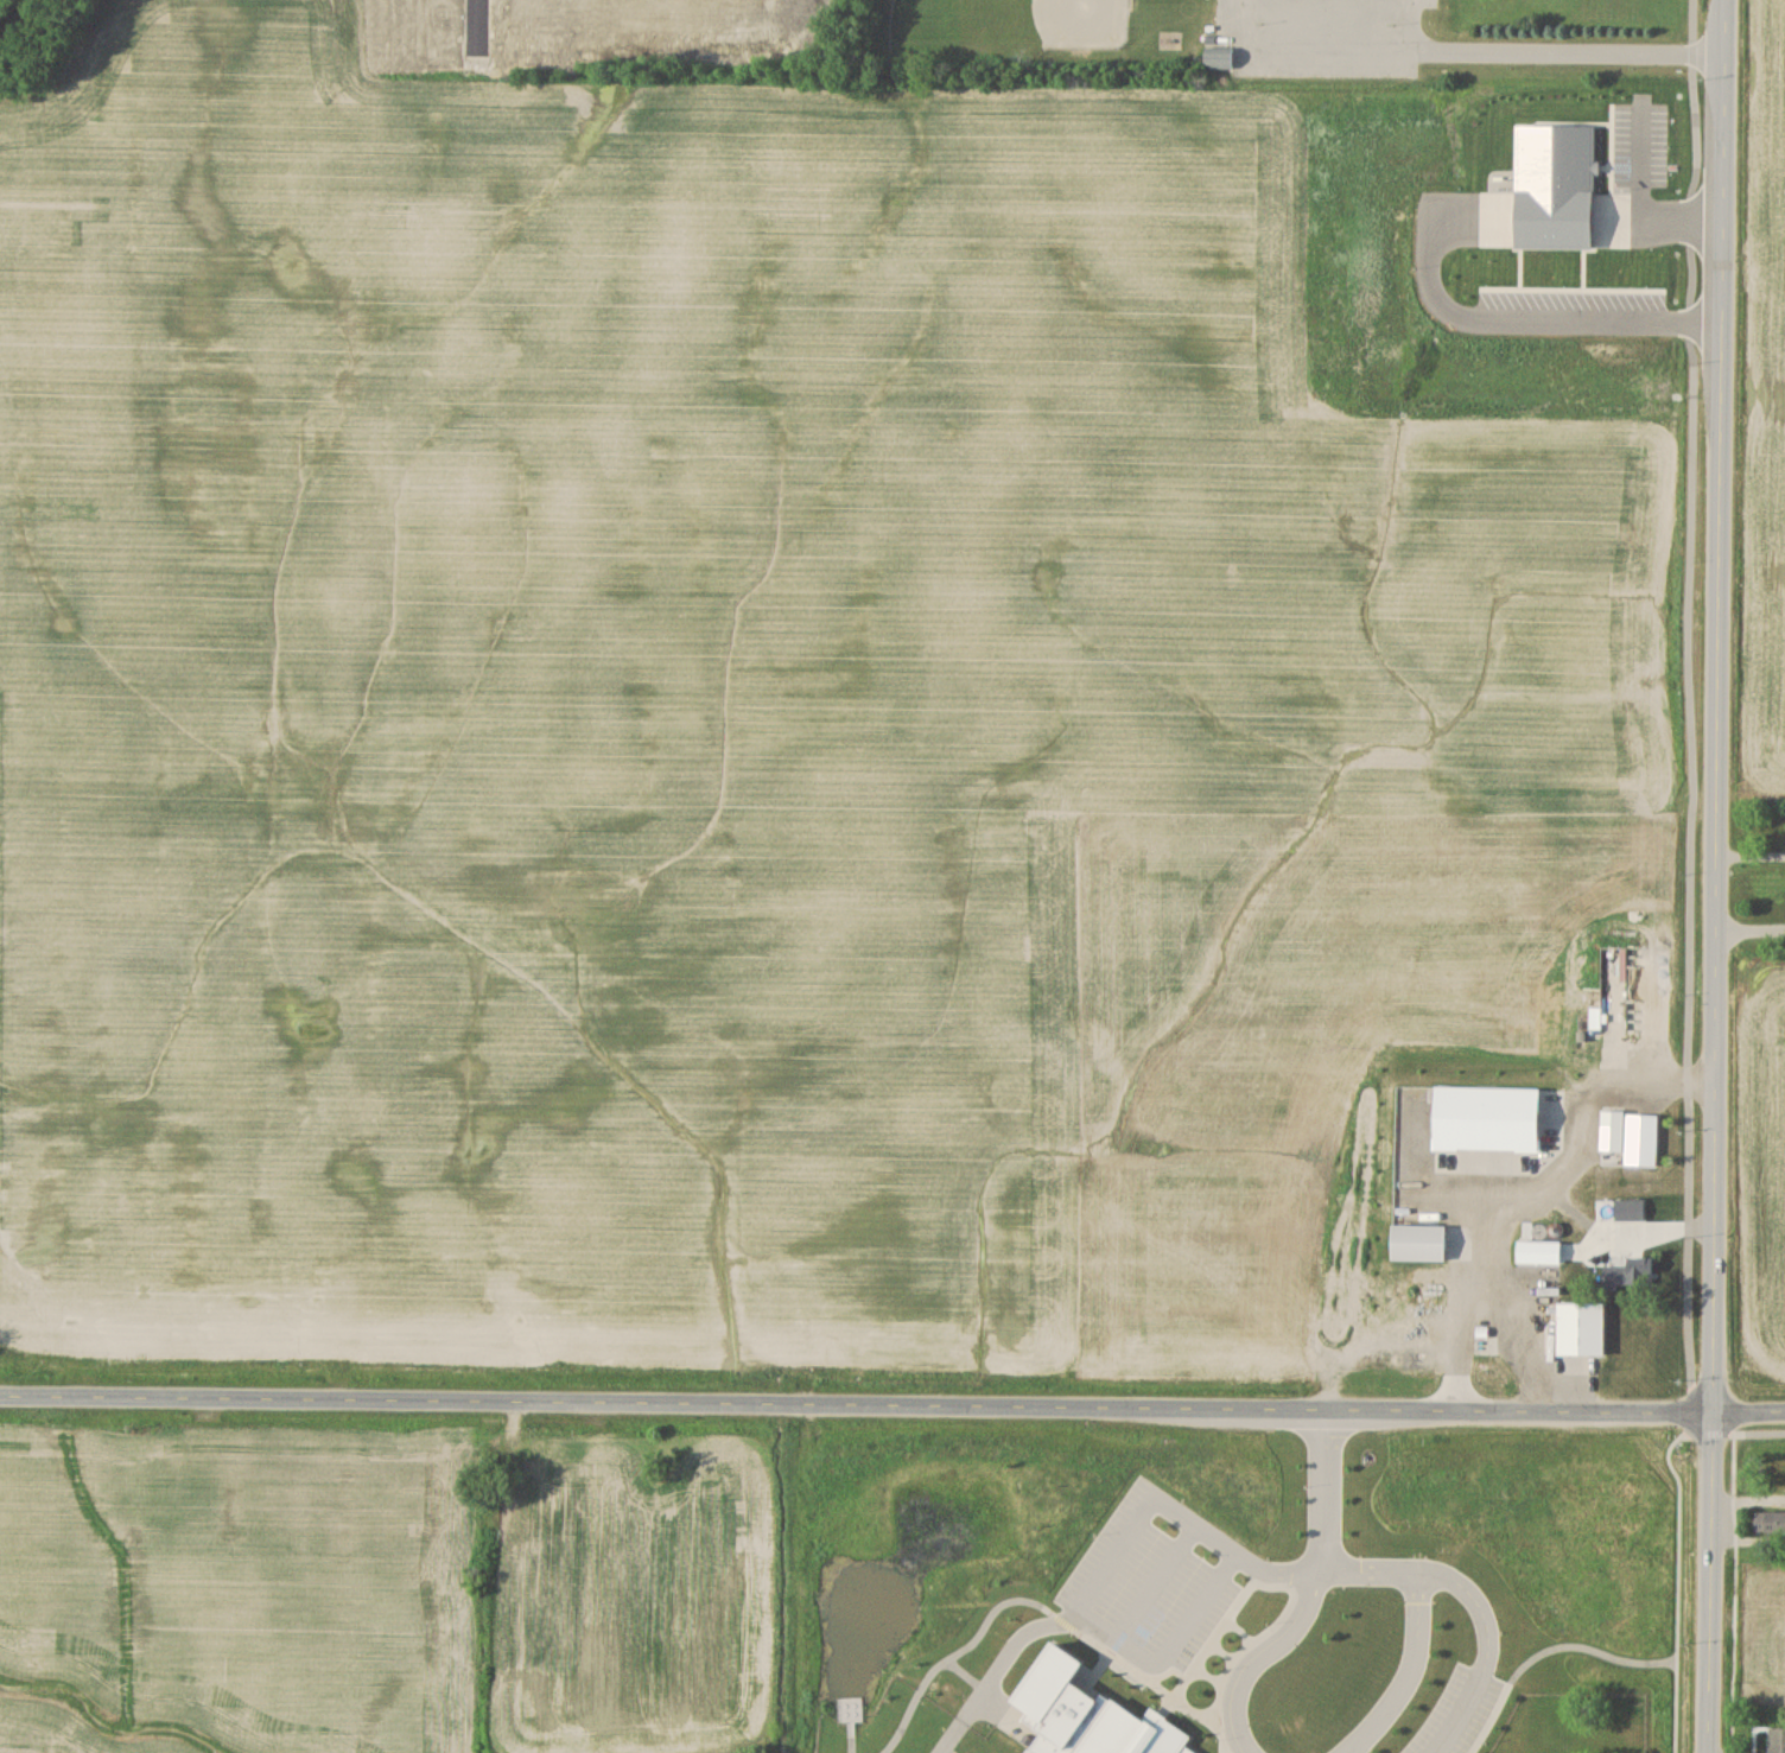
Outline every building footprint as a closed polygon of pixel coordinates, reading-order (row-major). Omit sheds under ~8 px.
[(1205,69),(1233,69),(1233,51),(1205,51),(1205,69)] [(1437,1153),(1512,1155),(1512,1162),(1537,1163),(1537,1172),(1485,1171),(1485,1197),(1538,1198),(1537,1208),(1564,1209),(1564,1215),(1593,1216),(1594,1149),(1627,1150),(1626,1164),(1657,1165),(1658,1114),(1627,1114),(1627,1112),(1590,1111),(1590,1128),(1538,1127),(1539,1090),(1438,1088),(1437,1153)] [(1622,1212),(1622,1203),(1616,1204),(1617,1220),(1644,1219),(1643,1200),(1626,1200),(1627,1212),(1622,1212)] [(1447,1261),(1447,1225),(1394,1225),(1394,1261),(1447,1261)] [(1517,1259),(1517,1231),(1478,1231),(1478,1259),(1517,1259)] [(1562,1243),(1522,1243),(1522,1262),(1562,1262),(1562,1243)] [(1605,1266),(1604,1287),(1654,1289),(1655,1258),(1630,1257),(1630,1267),(1605,1266)] [(1508,1265),(1508,1296),(1549,1296),(1549,1265),(1508,1265)] [(1559,1355),(1606,1355),(1606,1303),(1559,1303),(1559,1355)] [(1755,1510),(1755,1532),(1784,1532),(1784,1510),(1755,1510)] [(1770,1729),(1770,1752),(1784,1752),(1784,1729),(1770,1729)]
